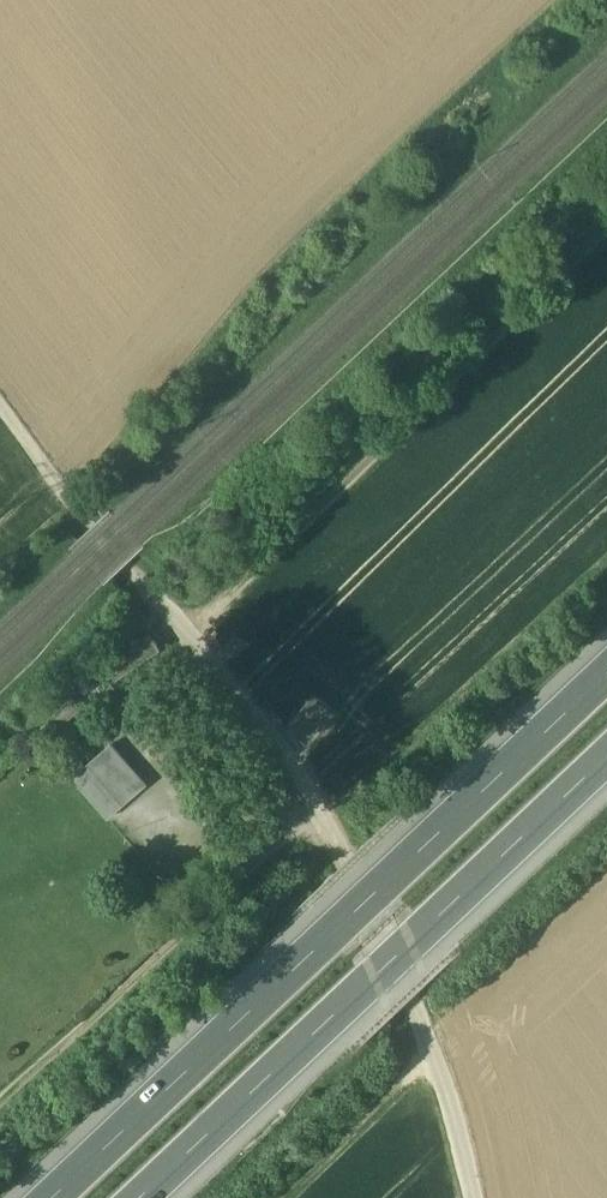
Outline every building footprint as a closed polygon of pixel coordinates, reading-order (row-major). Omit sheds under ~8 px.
[(106,664),(117,679),(160,650),(150,635),(106,664)] [(38,728),(46,738),(82,710),(73,699),(38,728)] [(110,745),(88,764),(124,805),(146,786),(110,745)]
